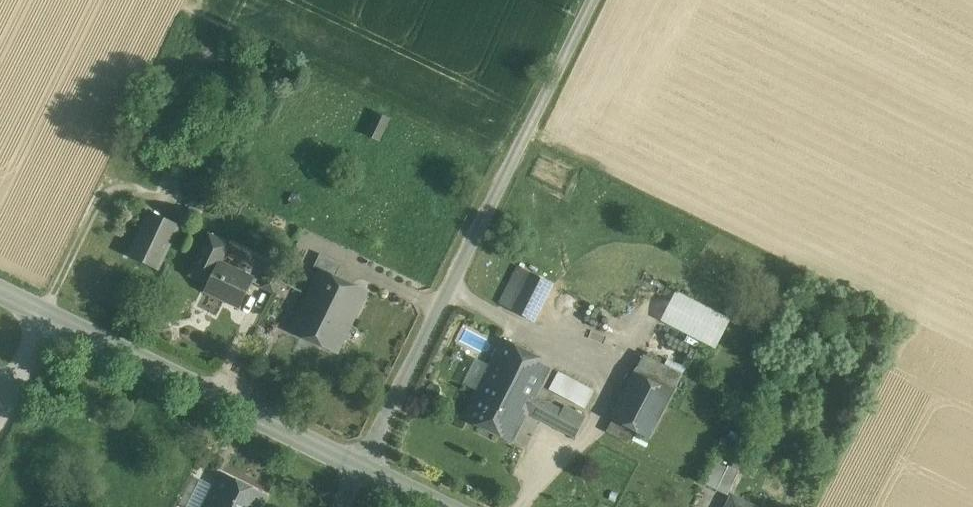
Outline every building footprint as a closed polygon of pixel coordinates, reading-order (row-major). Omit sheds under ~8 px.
[(389,119),(376,113),(366,135),(379,141),(389,119)] [(191,155),(182,174),(191,178),(200,160),(191,155)] [(178,226),(150,212),(130,255),(158,268),(178,226)] [(229,244),(209,235),(190,274),(209,283),(206,290),(220,297),(219,298),(221,299),(221,298),(238,307),(239,308),(253,278),(220,262),(229,244)] [(342,263),(321,253),(314,266),(319,269),(320,268),(336,276),(342,263)] [(285,271),(272,265),(262,287),(274,293),(285,271)] [(552,284),(518,266),(499,304),(533,321),(552,284)] [(336,276),(320,268),(319,269),(289,330),(338,354),(369,292),(336,276)] [(730,319),(676,292),(662,320),(715,348),(730,319)] [(551,365),(502,341),(491,363),(478,389),(464,417),(512,441),(527,412),(575,437),(585,417),(564,406),(562,410),(535,396),(551,365)] [(465,382),(478,389),(491,363),(478,356),(465,382)] [(643,356),(610,418),(634,430),(649,438),(682,376),(643,356)] [(559,371),(549,389),(586,408),(595,390),(559,371)] [(634,430),(613,419),(606,432),(627,443),(634,430)] [(727,468),(716,463),(705,484),(716,489),(727,468)] [(727,468),(716,489),(727,495),(739,471),(728,465),(727,468)] [(221,472),(217,480),(206,502),(204,506),(263,506),(269,495),(221,472)] [(206,502),(217,480),(204,474),(193,496),(206,502)] [(732,497),(727,506),(753,506),(732,497)]
